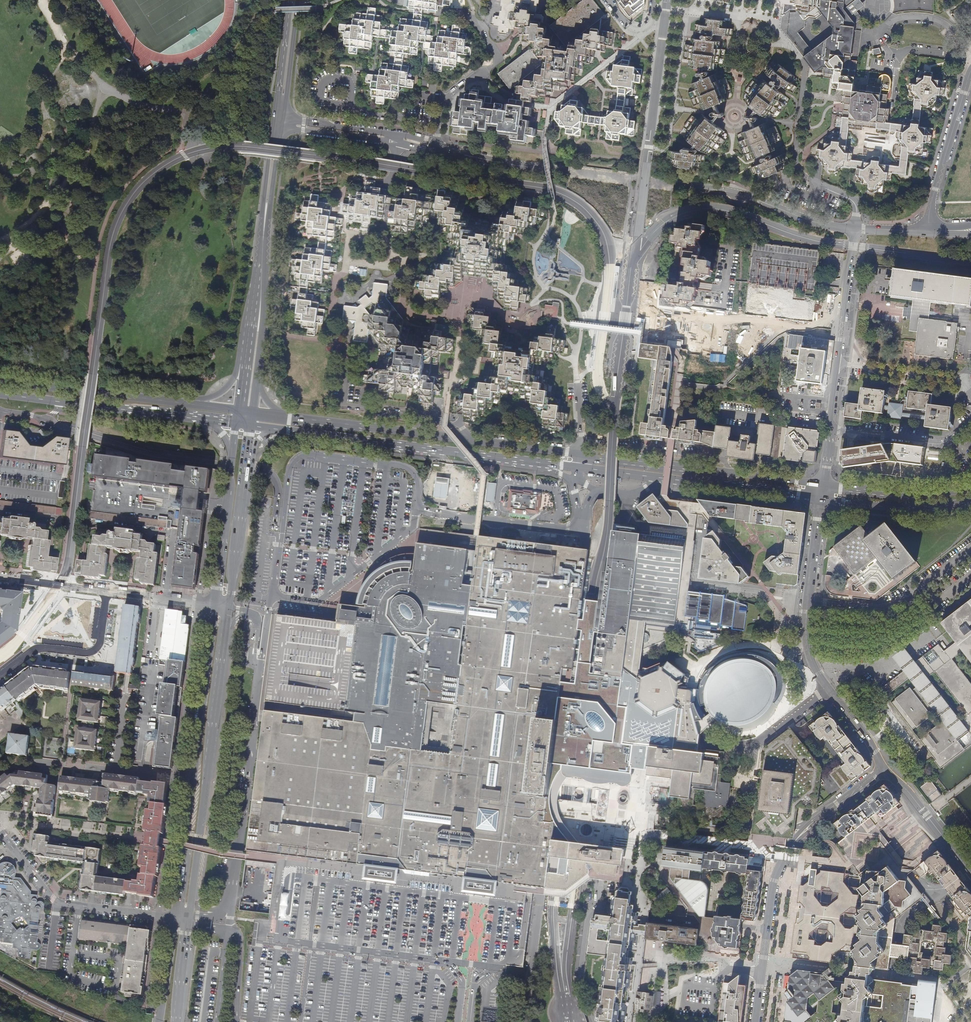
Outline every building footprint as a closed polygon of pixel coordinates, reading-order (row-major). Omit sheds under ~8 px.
[(416,8),(423,9),(436,11),(437,6),(443,7),(444,6),(453,7),(454,0),(411,0),(410,7),(416,8)] [(520,27),(520,26),(521,23),(518,22),(519,15),(522,16),(522,12),(530,13),(537,14),(538,4),(541,4),(541,0),(500,0),(504,1),(503,5),(506,6),(505,13),(503,12),(502,16),(498,16),(498,18),(495,18),(495,24),(496,24),(496,27),(500,27),(500,32),(502,32),(502,34),(508,35),(509,33),(511,33),(511,29),(516,29),(516,27),(520,27)] [(520,27),(522,28),(521,34),(525,35),(524,41),(533,42),(533,49),(532,48),(530,49),(542,64),(515,86),(513,96),(521,97),(524,98),(524,101),(532,102),(532,98),(538,99),(539,96),(546,96),(547,90),(553,91),(554,88),(560,89),(561,85),(567,86),(568,79),(574,80),(575,74),(578,74),(579,68),(582,68),(583,62),(590,62),(591,50),(604,51),(605,45),(611,46),(613,33),(600,31),(602,18),(602,17),(605,15),(593,0),(585,0),(551,26),(550,25),(549,25),(545,24),(545,18),(543,17),(543,15),(542,15),(537,14),(530,13),(522,12),(522,16),(519,15),(518,22),(521,23),(520,26),(520,27)] [(619,4),(630,18),(645,6),(646,0),(624,0),(619,4)] [(783,14),(790,9),(796,10),(801,16),(810,12),(813,0),(772,0),(783,14)] [(810,12),(801,16),(796,10),(790,9),(783,14),(781,27),(801,53),(816,72),(823,66),(842,91),(852,93),(853,86),(855,77),(856,70),(858,61),(851,60),(852,50),(860,45),(861,37),(855,30),(855,24),(862,19),(857,12),(865,6),(860,0),(813,0),(810,12)] [(892,2),(891,12),(896,16),(909,13),(922,13),(933,14),(934,0),(890,0),(892,2)] [(423,13),(423,9),(416,8),(415,12),(414,21),(402,20),(400,33),(380,30),(382,16),(375,16),(376,9),(370,8),(369,15),(355,13),(354,26),(341,24),(340,31),(346,32),(344,45),(351,46),(350,52),(356,53),(357,47),(370,48),(372,36),(392,39),(390,52),(397,52),(395,65),(382,63),(380,77),(367,75),(366,81),(372,82),(371,95),(377,96),(376,102),(383,103),(384,97),(397,99),(399,86),(412,88),(413,81),(406,80),(408,67),(402,66),(404,54),(416,55),(418,42),(425,43),(424,50),(430,50),(429,64),(435,64),(435,71),(441,72),(442,66),(455,67),(457,55),(470,57),(471,50),(464,49),(466,36),(460,35),(460,28),(454,27),(453,34),(440,32),(438,44),(432,44),(432,38),(426,36),(428,23),(421,22),(423,13)] [(709,18),(706,18),(705,25),(696,24),(695,30),(707,32),(706,35),(705,34),(704,34),(703,34),(703,35),(702,35),(702,36),(702,37),(702,38),(703,38),(704,39),(703,40),(693,38),(692,44),(686,44),(685,55),(684,58),(690,59),(689,66),(694,67),(694,70),(701,71),(701,72),(699,72),(698,72),(698,73),(697,73),(697,74),(698,75),(699,76),(700,75),(701,75),(702,76),(703,78),(702,78),(702,80),(692,83),(695,91),(689,93),(695,106),(701,104),(703,109),(704,109),(714,105),(717,112),(715,111),(714,111),(713,111),(712,112),(712,113),(712,114),(713,115),(717,116),(714,119),(710,119),(702,114),(698,119),(693,115),(684,126),(689,131),(685,136),(695,144),(692,148),(687,148),(686,147),(685,147),(684,147),(683,148),(683,149),(683,150),(684,150),(685,150),(687,150),(687,152),(680,151),(678,151),(677,158),(680,158),(679,165),(700,168),(701,161),(705,162),(706,155),(694,153),(694,152),(695,152),(696,152),(697,152),(697,151),(698,151),(698,150),(697,149),(696,148),(695,149),(694,149),(694,148),(697,145),(709,155),(714,149),(716,151),(725,140),(720,136),(724,130),(714,122),(720,115),(721,115),(722,116),(723,116),(723,115),(724,115),(724,114),(724,113),(723,112),(722,112),(721,112),(720,112),(717,104),(729,99),(726,92),(731,90),(726,77),(720,79),(717,73),(705,77),(704,74),(706,74),(707,74),(708,74),(709,73),(709,72),(708,71),(707,70),(706,70),(705,71),(703,71),(704,67),(717,69),(718,62),(724,63),(726,49),(720,48),(721,41),(716,41),(717,33),(733,35),(734,29),(725,28),(726,20),(709,18)] [(530,49),(500,73),(511,88),(515,86),(542,64),(530,49)] [(607,130),(612,137),(620,138),(621,132),(627,133),(634,127),(635,121),(629,120),(630,114),(624,106),(626,93),(633,88),(634,81),(640,82),(641,76),(635,68),(629,68),(629,61),(623,60),(615,66),(614,73),(608,72),(607,78),(612,85),(620,86),(617,112),(610,111),(602,117),(602,123),(608,124),(607,130)] [(751,105),(756,109),(758,111),(766,116),(770,111),(777,116),(786,105),(784,103),(788,98),(775,88),(777,85),(778,86),(778,87),(779,87),(780,87),(781,86),(781,85),(780,84),(779,84),(777,82),(778,81),(793,92),(797,86),(791,82),(796,76),(782,66),(778,72),(775,70),(771,75),(776,79),(775,80),(774,80),(773,80),(772,80),(772,81),(772,82),(773,83),(774,83),(775,84),(773,86),(768,82),(764,87),(759,84),(751,96),(755,99),(755,100),(751,105)] [(891,125),(888,125),(887,125),(876,124),(876,131),(887,132),(890,132),(897,133),(896,140),(902,141),(901,148),(900,160),(907,161),(907,156),(922,158),(924,144),(930,145),(932,131),(918,129),(919,123),(921,110),(921,108),(926,109),(929,109),(935,110),(936,96),(943,97),(945,83),(931,81),(932,74),(918,73),(916,86),(910,86),(908,100),(914,100),(913,107),(914,107),(914,109),(912,121),(911,121),(905,120),(904,127),(891,125)] [(844,106),(842,119),(849,120),(849,127),(848,131),(861,132),(862,129),(876,131),(876,124),(887,125),(889,111),(886,111),(887,100),(887,97),(880,96),(881,86),(868,84),(867,87),(853,86),(852,93),(842,91),(840,105),(844,106)] [(524,105),(525,103),(511,101),(510,104),(510,107),(508,107),(507,114),(503,114),(504,107),(497,106),(497,105),(491,104),(492,97),(479,96),(479,91),(472,90),(471,95),(465,94),(464,101),(462,101),(461,109),(462,109),(462,115),(455,114),(453,134),(467,135),(468,131),(474,131),(475,125),(481,125),(480,132),(487,133),(488,126),(501,128),(500,135),(513,136),(512,143),(526,144),(527,137),(533,138),(534,131),(528,130),(529,124),(524,123),(525,117),(530,117),(531,110),(524,109),(524,105)] [(568,125),(568,132),(574,133),(582,127),(583,120),(598,122),(598,116),(589,115),(584,108),(577,107),(578,100),(572,100),(565,105),(564,112),(557,111),(557,117),(562,125),(568,125)] [(765,154),(766,153),(779,148),(776,141),(781,139),(776,126),(770,128),(768,122),(756,127),(753,120),(753,119),(755,120),(756,120),(757,120),(757,119),(758,119),(758,118),(757,118),(757,117),(756,117),(754,116),(756,112),(758,111),(756,109),(751,115),(750,115),(749,115),(748,115),(747,115),(747,116),(747,117),(748,117),(749,117),(750,118),(754,127),(748,130),(750,136),(738,141),(744,155),(744,154),(749,152),(750,153),(752,159),(765,154)] [(879,159),(872,158),(872,165),(865,164),(853,163),(851,162),(852,156),(851,156),(845,155),(846,148),(847,134),(848,131),(849,127),(849,120),(842,119),(840,131),(840,133),(839,140),(833,139),(832,146),(824,152),(817,151),(816,158),(823,159),(822,166),(829,167),(828,174),(835,175),(839,172),(843,169),(850,170),(850,169),(851,170),(852,170),(857,170),(855,184),(869,186),(869,187),(868,193),(882,195),(883,188),(884,181),(891,182),(891,177),(891,175),(893,175),(905,177),(907,163),(900,162),(899,169),(878,166),(879,159)] [(767,156),(766,153),(765,154),(766,156),(764,157),(763,157),(762,158),(762,159),(763,160),(764,161),(766,159),(766,161),(751,167),(754,174),(758,172),(760,179),(787,168),(784,161),(788,159),(785,153),(771,159),(770,158),(771,157),(772,157),(772,156),(772,155),(771,154),(770,154),(769,155),(769,156),(767,156)] [(363,221),(362,227),(369,228),(370,215),(383,217),(385,204),(379,204),(380,190),(374,189),(374,182),(368,182),(366,195),(353,193),(352,206),(345,205),(345,212),(351,213),(350,219),(363,221)] [(433,194),(433,195),(431,211),(430,217),(440,218),(440,225),(443,225),(442,232),(449,233),(448,239),(453,240),(452,243),(450,243),(450,246),(454,246),(453,253),(449,253),(448,263),(445,262),(444,265),(434,264),(433,270),(427,270),(426,276),(423,276),(422,282),(416,282),(415,288),(425,289),(424,295),(427,296),(427,300),(433,300),(434,297),(440,298),(441,295),(447,295),(449,286),(455,286),(463,280),(463,274),(489,277),(490,275),(494,275),(494,278),(496,278),(494,292),(496,292),(496,291),(501,292),(500,299),(505,300),(506,298),(507,298),(506,307),(507,307),(507,306),(509,306),(509,307),(511,308),(512,307),(513,307),(512,312),(513,312),(513,310),(517,311),(517,312),(518,312),(520,302),(530,303),(531,297),(527,296),(527,294),(528,294),(529,289),(522,288),(522,282),(523,283),(523,282),(516,281),(516,279),(517,279),(517,277),(516,277),(517,275),(518,274),(510,273),(511,268),(511,267),(504,266),(505,260),(506,260),(506,259),(505,258),(506,253),(507,253),(507,252),(506,252),(506,250),(507,250),(507,249),(506,248),(507,246),(508,247),(508,245),(507,245),(508,240),(514,240),(514,237),(508,236),(509,233),(511,234),(522,235),(523,234),(522,234),(522,230),(521,230),(521,228),(530,230),(530,228),(529,227),(530,223),(537,224),(538,218),(537,218),(537,217),(541,218),(542,216),(541,216),(541,212),(542,212),(542,211),(531,210),(532,201),(526,199),(526,203),(519,202),(518,205),(512,204),(511,211),(505,210),(505,213),(498,212),(496,222),(484,220),(483,224),(476,223),(477,219),(466,218),(466,215),(464,214),(465,204),(459,204),(460,197),(453,197),(452,206),(445,205),(447,192),(440,192),(440,195),(433,194)] [(309,327),(309,334),(315,334),(317,321),(323,322),(325,309),(318,308),(319,302),(313,301),(313,295),(307,294),(309,280),(321,282),(323,268),(336,270),(337,264),(331,263),(332,256),(332,250),(326,249),(327,236),(334,237),(336,224),(342,225),(343,218),(330,216),(331,203),(319,202),(320,196),(313,195),(312,201),(306,200),(304,213),(298,213),(297,219),(310,221),(308,234),(321,235),(319,249),(307,247),(305,260),(292,258),(292,265),(298,266),(296,279),(302,280),(300,299),(293,299),(292,311),(299,312),(298,319),(304,320),(303,326),(309,327)] [(424,216),(430,217),(431,211),(422,209),(421,215),(410,214),(411,208),(398,206),(397,212),(391,211),(389,225),(395,226),(395,232),(408,233),(409,227),(415,228),(416,222),(423,222),(424,216)] [(678,308),(690,310),(691,303),(694,303),(695,296),(697,296),(698,289),(694,289),(695,282),(698,282),(699,279),(705,280),(705,276),(711,277),(712,270),(710,269),(711,263),(706,262),(706,258),(700,257),(701,247),(698,247),(699,240),(701,240),(702,234),(705,234),(705,229),(689,226),(688,231),(687,231),(683,231),(682,235),(677,235),(677,237),(676,237),(676,236),(674,238),(674,239),(674,243),(675,243),(670,286),(669,286),(669,293),(668,293),(667,300),(672,301),(672,304),(679,305),(678,308)] [(749,281),(814,289),(815,281),(816,277),(819,252),(754,245),(749,281)] [(549,270),(550,257),(543,257),(543,254),(539,254),(538,269),(539,269),(539,270),(549,270)] [(931,302),(970,307),(970,279),(894,269),(891,297),(913,299),(931,302)] [(427,403),(426,409),(432,410),(435,390),(442,391),(444,378),(430,377),(431,372),(432,364),(438,365),(440,354),(442,352),(453,353),(455,340),(442,339),(443,325),(437,324),(435,334),(429,333),(429,330),(423,329),(422,336),(409,334),(410,327),(403,326),(400,323),(404,320),(398,312),(391,312),(392,305),(387,297),(390,295),(388,291),(389,290),(389,286),(387,283),(383,283),(382,284),(380,282),(377,282),(374,284),(373,288),(374,289),(371,292),(373,296),(370,298),(367,295),(359,301),(362,304),(358,307),(356,304),(352,307),(351,306),(347,305),(344,307),(344,311),(345,312),(344,313),(343,318),(345,320),(349,321),(350,320),(356,327),(352,330),(355,334),(354,335),(353,339),(355,342),(360,342),(361,341),(362,343),(366,343),(369,341),(369,337),(368,336),(372,333),(381,344),(380,350),(386,351),(384,364),(378,363),(377,370),(370,369),(369,375),(363,375),(363,381),(376,383),(377,376),(383,377),(381,397),(387,398),(388,392),(402,393),(403,386),(415,388),(415,395),(421,396),(420,402),(427,403)] [(909,305),(908,308),(908,312),(907,317),(907,319),(910,319),(909,331),(918,332),(915,355),(947,359),(947,358),(953,359),(957,330),(958,323),(947,322),(947,321),(929,319),(931,302),(913,299),(912,306),(909,305)] [(564,353),(564,347),(565,340),(555,339),(557,325),(550,324),(550,325),(549,335),(543,335),(543,334),(542,334),(541,344),(535,343),(536,337),(535,336),(534,343),(529,343),(529,342),(528,342),(527,345),(522,345),(522,344),(521,343),(521,348),(513,347),(514,340),(510,339),(510,340),(508,340),(508,337),(508,336),(507,337),(503,336),(502,335),(503,325),(498,325),(498,326),(497,325),(497,322),(496,321),(496,322),(491,321),(492,314),(485,313),(485,307),(479,306),(479,309),(472,309),(471,315),(467,314),(467,315),(468,315),(467,317),(466,317),(466,321),(474,322),(473,327),(472,327),(472,328),(477,329),(477,331),(475,330),(475,335),(485,336),(485,342),(483,342),(483,343),(487,343),(487,345),(488,345),(488,346),(486,346),(486,350),(494,351),(493,357),(492,356),(492,357),(503,359),(502,365),(495,365),(495,366),(498,366),(497,372),(490,371),(490,375),(491,375),(490,377),(486,377),(486,378),(487,378),(486,383),(485,383),(485,384),(476,383),(475,387),(476,387),(476,389),(472,388),(472,389),(475,390),(474,392),(478,392),(477,395),(475,395),(464,394),(464,395),(464,400),(456,400),(456,403),(457,403),(457,405),(456,405),(456,406),(459,406),(458,413),(465,413),(464,418),(466,418),(466,417),(470,417),(470,419),(471,419),(472,414),(478,415),(479,408),(484,409),(484,410),(486,410),(487,403),(493,404),(494,398),(495,399),(495,397),(499,398),(499,399),(500,399),(501,396),(504,396),(504,395),(506,395),(506,396),(507,396),(508,389),(515,390),(515,391),(521,392),(521,395),(522,395),(522,394),(527,395),(526,403),(527,403),(527,399),(537,400),(537,403),(532,403),(532,404),(533,404),(532,410),(533,410),(533,409),(539,410),(538,418),(542,418),(543,417),(545,417),(544,424),(550,425),(550,429),(551,429),(551,428),(556,429),(555,430),(556,430),(557,426),(564,427),(564,426),(563,426),(564,424),(565,424),(565,420),(568,421),(568,420),(568,415),(569,415),(569,414),(565,414),(566,407),(559,407),(560,401),(561,400),(553,399),(554,392),(548,392),(549,391),(548,391),(548,386),(549,386),(549,385),(546,385),(547,381),(546,381),(546,379),(547,379),(547,378),(539,377),(540,371),(539,371),(539,369),(540,369),(540,368),(539,368),(539,365),(541,365),(541,364),(545,364),(545,363),(545,358),(553,359),(553,358),(552,358),(552,356),(553,356),(553,354),(552,354),(552,352),(554,352),(554,346),(560,346),(559,353),(564,353)] [(830,376),(835,341),(820,339),(787,334),(783,361),(800,363),(798,381),(822,384),(823,375),(830,376)] [(669,347),(661,346),(654,345),(641,343),(639,356),(639,357),(652,358),(659,359),(651,423),(643,422),(642,434),(648,435),(648,438),(663,440),(663,437),(664,437),(665,426),(672,367),(671,367),(672,362),(670,362),(671,355),(669,354),(669,351),(668,351),(669,347)] [(672,367),(674,368),(674,363),(678,364),(680,350),(679,350),(679,348),(675,348),(675,349),(673,349),(672,362),(672,367)] [(883,413),(884,408),(884,406),(886,391),(862,388),(860,405),(859,410),(862,411),(883,413)] [(907,408),(927,411),(931,411),(932,405),(933,394),(909,391),(907,408)] [(859,410),(860,405),(847,403),(846,403),(844,416),(862,419),(862,411),(859,410)] [(889,403),(889,406),(888,409),(888,416),(901,418),(901,416),(901,413),(902,405),(896,404),(889,403)] [(931,411),(927,411),(927,416),(926,419),(925,427),(949,430),(952,408),(932,405),(931,411)] [(683,428),(682,428),(681,440),(680,443),(696,445),(696,442),(715,444),(716,433),(697,430),(698,421),(684,422),(683,428)] [(771,457),(778,458),(799,461),(800,460),(802,460),(803,461),(815,463),(816,451),(812,450),(813,449),(813,448),(813,446),(817,447),(818,432),(782,428),(775,427),(775,426),(759,424),(758,431),(717,426),(716,433),(715,444),(715,447),(729,450),(729,453),(728,456),(754,459),(755,453),(764,454),(771,455),(771,457)] [(672,427),(665,426),(664,437),(671,438),(672,427)] [(3,430),(0,454),(0,457),(18,459),(57,465),(63,465),(67,438),(54,437),(54,439),(45,445),(23,443),(17,434),(17,432),(3,430)] [(914,479),(946,476),(945,466),(946,459),(943,459),(940,459),(937,458),(934,459),(931,457),(928,458),(926,457),(923,457),(920,456),(920,454),(920,452),(913,451),(914,446),(912,446),(861,439),(842,437),(840,456),(840,459),(840,461),(841,463),(842,464),(844,467),(846,469),(849,470),(874,473),(914,479)] [(181,530),(174,588),(196,591),(200,556),(201,549),(206,513),(201,513),(202,504),(204,493),(208,494),(210,482),(211,471),(189,468),(183,468),(138,462),(138,464),(138,465),(133,465),(133,463),(133,461),(98,456),(95,480),(186,491),(185,501),(182,522),(181,530)] [(475,469),(465,468),(460,511),(470,512),(475,469)] [(437,477),(434,497),(447,498),(450,478),(437,477)] [(497,484),(489,483),(487,501),(495,502),(497,484)] [(504,503),(504,507),(512,508),(512,510),(527,512),(527,510),(537,511),(539,509),(539,508),(541,508),(542,497),(536,496),(536,495),(534,493),(533,493),(533,490),(523,489),(522,493),(511,492),(510,500),(508,500),(504,503)] [(718,531),(724,532),(715,521),(719,518),(736,520),(738,505),(719,503),(699,500),(702,504),(671,500),(668,496),(664,495),(654,494),(637,507),(650,524),(691,528),(696,529),(698,515),(703,515),(714,531),(718,531)] [(62,508),(57,507),(0,500),(0,507),(54,514),(61,515),(62,508)] [(806,524),(806,523),(805,523),(806,519),(801,513),(797,513),(797,512),(796,511),(793,511),(793,512),(791,512),(790,511),(788,510),(787,511),(784,511),(783,510),(781,509),(781,510),(777,510),(777,509),(775,509),(774,509),(772,509),(771,508),(768,508),(767,509),(766,508),(761,508),(761,507),(752,506),(751,507),(738,505),(736,520),(735,533),(749,534),(747,554),(771,557),(765,562),(772,572),(771,579),(767,579),(765,581),(764,584),(766,587),(776,588),(777,585),(777,584),(780,584),(783,585),(784,585),(790,586),(791,585),(792,587),(794,587),(799,583),(800,581),(798,579),(800,578),(800,576),(799,574),(800,573),(801,571),(799,570),(801,569),(801,566),(800,565),(802,563),(802,561),(801,560),(802,554),(803,548),(803,546),(804,546),(804,543),(803,542),(803,540),(804,539),(805,537),(804,535),(805,533),(805,531),(804,530),(805,528),(805,527),(806,526),(806,524)] [(88,518),(167,528),(171,529),(172,520),(168,520),(168,518),(159,517),(159,520),(89,511),(88,518)] [(807,513),(797,512),(797,513),(801,513),(806,519),(805,523),(806,523),(807,513)] [(31,545),(30,549),(33,549),(33,552),(27,552),(27,555),(25,566),(30,567),(30,569),(31,570),(49,573),(49,570),(55,571),(57,558),(46,556),(46,554),(42,553),(43,550),(47,550),(48,540),(45,539),(46,530),(39,530),(37,527),(32,527),(32,524),(31,522),(30,522),(28,524),(25,523),(26,518),(7,516),(7,519),(0,518),(0,519),(0,534),(5,535),(5,536),(8,537),(8,538),(10,539),(12,539),(12,538),(14,538),(15,538),(15,540),(17,540),(20,539),(20,538),(24,539),(24,537),(25,537),(26,535),(30,535),(30,538),(31,538),(31,545)] [(864,540),(886,523),(872,521),(869,521),(867,521),(863,523),(862,525),(844,539),(834,547),(854,575),(876,557),(864,540)] [(893,578),(915,561),(886,523),(864,540),(876,557),(893,578)] [(156,586),(158,568),(156,568),(157,561),(154,561),(155,554),(156,545),(149,544),(148,543),(147,542),(135,540),(136,532),(118,530),(117,535),(114,535),(113,533),(112,533),(111,534),(110,536),(105,536),(102,538),(96,537),(94,546),(91,546),(90,553),(93,553),(92,560),(89,560),(89,562),(78,560),(76,574),(83,574),(83,577),(99,579),(101,578),(101,576),(107,576),(108,566),(108,562),(106,562),(106,555),(107,548),(115,549),(115,551),(118,551),(119,552),(121,553),(123,553),(123,552),(125,552),(126,552),(126,554),(128,554),(130,553),(131,552),(134,553),(134,551),(142,552),(142,556),(144,556),(144,559),(142,559),(139,559),(136,580),(141,581),(141,583),(142,584),(156,586)] [(647,770),(646,775),(673,779),(671,788),(670,796),(680,797),(690,799),(692,786),(715,789),(718,790),(718,783),(722,756),(705,753),(698,752),(699,745),(701,734),(703,732),(707,728),(711,732),(712,733),(713,732),(715,732),(715,730),(715,728),(715,727),(718,723),(713,719),(709,714),(706,708),(703,702),(702,696),(702,690),(697,689),(697,687),(689,686),(689,688),(688,688),(689,679),(685,676),(686,675),(669,662),(665,666),(664,666),(664,667),(661,667),(662,670),(673,681),(677,679),(678,682),(674,684),(672,700),(677,703),(674,705),(671,703),(655,709),(655,714),(652,714),(652,708),(642,700),(637,702),(637,700),(640,698),(642,679),(638,676),(640,674),(644,621),(628,619),(640,533),(611,530),(596,664),(584,777),(629,783),(631,768),(639,769),(647,770)] [(721,540),(714,531),(709,530),(708,537),(707,538),(706,538),(702,564),(703,565),(702,571),(709,579),(715,580),(715,581),(741,584),(741,582),(744,582),(750,577),(743,568),(732,566),(732,564),(733,564),(730,559),(732,558),(728,553),(726,554),(723,550),(722,551),(720,551),(721,540)] [(684,634),(689,590),(694,541),(690,540),(640,533),(628,619),(644,621),(675,624),(675,629),(674,633),(684,634)] [(366,605),(366,607),(339,604),(337,620),(338,620),(338,622),(277,614),(266,702),(267,702),(267,701),(343,711),(356,712),(355,721),(264,710),(246,851),(361,866),(359,880),(376,882),(394,884),(396,870),(403,871),(402,874),(410,875),(410,872),(412,872),(412,876),(427,877),(428,874),(460,878),(459,892),(477,895),(494,897),(496,882),(515,884),(541,888),(546,888),(548,872),(550,856),(552,842),(552,839),(555,818),(549,817),(550,808),(553,787),(555,768),(561,769),(568,711),(572,687),(575,661),(589,550),(583,549),(580,548),(537,543),(499,538),(479,536),(473,586),(464,584),(468,550),(417,543),(414,570),(413,570),(413,567),(409,567),(407,567),(403,567),(398,568),(393,569),(391,570),(387,572),(385,573),(382,575),(381,575),(378,578),(375,581),(372,584),(369,589),(367,594),(365,598),(365,603),(365,605),(366,605)] [(893,578),(876,557),(854,575),(834,547),(831,549),(830,550),(829,552),(825,585),(826,587),(827,589),(828,591),(829,592),(831,594),(833,595),(858,598),(876,600),(920,567),(915,561),(893,578)] [(361,602),(365,603),(365,598),(367,594),(369,589),(372,584),(375,581),(378,578),(381,575),(382,575),(385,573),(387,572),(391,570),(393,569),(398,568),(403,567),(407,567),(407,564),(398,564),(391,567),(380,572),(371,580),(365,588),(362,597),(361,602)] [(0,622),(0,643),(15,631),(16,626),(17,621),(18,613),(18,608),(20,592),(0,589),(0,606),(2,606),(2,611),(0,621),(0,622)] [(689,590),(684,634),(692,635),(689,637),(692,639),(695,641),(695,647),(696,649),(698,650),(701,651),(702,650),(731,639),(731,635),(710,632),(710,629),(720,630),(720,628),(737,631),(738,629),(744,630),(746,617),(758,619),(760,606),(748,602),(747,604),(724,598),(725,595),(689,590)] [(897,701),(893,704),(912,728),(916,725),(917,727),(920,725),(932,715),(929,712),(933,709),(942,721),(927,734),(924,736),(925,738),(921,741),(934,758),(940,766),(947,760),(963,748),(970,742),(970,686),(951,660),(964,650),(970,659),(970,629),(969,626),(970,625),(970,602),(944,624),(959,643),(946,653),(939,644),(932,649),(940,659),(930,666),(922,657),(916,662),(913,659),(901,668),(903,671),(888,683),(881,689),(886,695),(893,689),(908,677),(917,688),(913,691),(910,688),(898,697),(895,699),(897,701)] [(133,607),(125,606),(124,618),(127,618),(127,620),(126,622),(123,622),(120,641),(124,642),(124,644),(123,645),(120,645),(118,657),(122,658),(122,660),(121,662),(118,661),(116,673),(125,675),(132,675),(141,608),(133,607)] [(161,656),(161,660),(186,663),(191,626),(187,626),(188,617),(183,616),(184,612),(167,610),(162,647),(161,656)] [(159,647),(155,646),(154,659),(161,660),(161,656),(162,647),(159,647)] [(893,657),(901,668),(913,659),(905,648),(893,657)] [(779,696),(779,692),(779,687),(778,683),(776,678),(774,674),(772,671),(769,667),(766,664),(763,661),(759,659),(755,657),(750,655),(746,654),(742,654),(737,654),(733,655),(728,656),(724,658),(720,660),(716,663),(713,666),(710,669),(708,673),(705,677),(704,681),(703,685),(702,690),(702,696),(703,702),(706,708),(709,714),(713,719),(718,723),(721,726),(725,728),(730,729),(734,730),(739,731),(743,731),(748,730),(752,729),(756,727),(760,725),(764,723),(767,720),(770,717),(773,713),(775,709),(777,705),(778,701),(779,696)] [(162,695),(159,717),(179,719),(182,694),(186,663),(161,660),(160,665),(165,665),(162,695)] [(584,777),(596,664),(593,663),(583,662),(575,661),(572,687),(568,711),(561,769),(563,769),(566,746),(574,747),(570,775),(584,777)] [(56,689),(65,690),(68,673),(68,671),(35,666),(35,669),(33,669),(32,669),(31,667),(6,686),(17,700),(18,699),(19,701),(24,698),(25,699),(36,690),(34,688),(34,687),(36,685),(41,686),(41,689),(56,691),(56,689)] [(662,670),(661,667),(662,666),(661,666),(660,670),(644,677),(640,674),(638,676),(642,679),(640,698),(637,700),(637,702),(642,700),(652,708),(652,714),(655,714),(655,709),(671,703),(674,705),(677,703),(672,700),(674,684),(678,682),(677,679),(673,681),(662,670)] [(73,684),(115,690),(116,677),(109,676),(108,680),(105,680),(102,679),(102,675),(88,673),(88,677),(84,677),(81,676),(81,672),(75,672),(73,684)] [(129,684),(129,688),(128,694),(131,694),(132,694),(132,689),(137,689),(138,685),(129,684)] [(10,705),(13,708),(15,706),(18,709),(16,712),(20,717),(27,713),(17,700),(6,686),(3,689),(5,691),(3,693),(1,691),(0,691),(0,713),(10,705)] [(83,722),(95,723),(98,723),(99,716),(101,716),(102,709),(100,709),(101,702),(83,700),(82,707),(80,706),(80,714),(81,714),(80,721),(83,722)] [(870,766),(864,758),(860,761),(858,759),(862,756),(856,748),(854,749),(841,732),(843,731),(837,723),(832,726),(830,723),(834,720),(828,712),(809,727),(820,740),(824,737),(845,764),(841,767),(839,765),(828,773),(840,789),(851,780),(852,781),(870,766)] [(153,767),(172,769),(175,746),(179,719),(159,717),(153,767)] [(83,722),(82,728),(95,730),(95,723),(83,722)] [(95,730),(82,728),(79,728),(79,735),(77,735),(76,743),(78,743),(77,750),(95,751),(95,745),(97,745),(98,737),(96,737),(97,730),(95,730)] [(816,809),(821,769),(791,729),(764,749),(754,826),(752,840),(770,842),(777,843),(786,844),(787,841),(788,835),(793,835),(794,828),(797,806),(816,809)] [(25,756),(25,750),(26,742),(27,736),(13,734),(12,740),(9,740),(8,748),(11,748),(10,754),(12,754),(13,754),(24,756),(25,756)] [(12,775),(12,776),(19,784),(22,785),(22,787),(36,789),(36,786),(41,787),(40,789),(40,795),(37,796),(35,813),(38,813),(37,816),(53,817),(56,786),(47,785),(48,775),(32,773),(29,771),(28,770),(27,771),(26,772),(17,771),(17,776),(12,775)] [(1,795),(2,797),(8,792),(7,791),(12,787),(13,788),(16,786),(9,777),(7,774),(0,779),(0,796),(1,795)] [(111,790),(138,794),(138,792),(139,782),(140,779),(106,774),(105,778),(102,778),(102,781),(98,781),(61,776),(59,791),(90,795),(90,800),(91,800),(91,802),(107,804),(107,803),(109,803),(111,790)] [(659,787),(671,788),(673,779),(646,775),(645,785),(646,785),(642,812),(654,813),(659,814),(660,803),(653,802),(653,796),(658,796),(659,787)] [(948,793),(951,795),(954,800),(970,786),(970,775),(948,793)] [(12,776),(9,777),(16,786),(22,787),(22,785),(19,784),(12,776)] [(926,780),(922,783),(924,785),(921,787),(931,800),(940,793),(930,780),(928,781),(926,780)] [(148,810),(146,825),(149,826),(148,832),(162,834),(164,835),(166,820),(167,806),(166,805),(167,795),(168,784),(154,782),(153,784),(139,782),(138,792),(145,792),(145,796),(150,796),(149,803),(152,804),(151,811),(148,810)] [(690,799),(680,797),(678,816),(724,822),(726,804),(728,793),(729,784),(718,783),(718,790),(715,789),(692,786),(690,799)] [(835,824),(845,838),(857,829),(870,818),(875,814),(873,812),(875,811),(881,818),(900,803),(885,785),(835,824)] [(146,842),(146,846),(160,848),(162,849),(162,845),(163,842),(163,838),(164,835),(162,834),(148,832),(147,837),(156,838),(155,841),(155,843),(146,842)] [(50,843),(51,837),(36,835),(33,853),(41,863),(42,862),(44,864),(48,862),(48,858),(85,863),(84,870),(94,871),(95,870),(99,870),(101,850),(50,843)] [(605,846),(593,845),(554,839),(552,839),(553,839),(552,842),(550,856),(569,859),(567,872),(565,874),(548,872),(546,888),(567,890),(589,873),(589,869),(594,866),(599,873),(601,873),(617,875),(618,865),(622,866),(623,865),(625,851),(625,850),(624,849),(605,846)] [(553,839),(552,839),(552,842),(550,856),(548,872),(565,874),(567,872),(569,859),(550,856),(552,842),(553,839)] [(157,877),(158,877),(162,849),(160,848),(146,846),(145,853),(142,853),(140,868),(144,868),(143,875),(140,875),(139,882),(134,881),(133,885),(126,884),(125,893),(139,895),(139,896),(154,898),(157,877)] [(702,872),(703,868),(705,853),(705,852),(666,847),(665,856),(663,867),(671,868),(670,877),(699,916),(705,917),(708,890),(708,888),(707,886),(705,884),(704,883),(702,881),(701,881),(689,879),(690,870),(702,872)] [(939,876),(942,880),(954,871),(946,861),(939,851),(920,865),(926,873),(928,871),(931,874),(933,872),(937,877),(939,876)] [(742,873),(747,874),(747,869),(748,859),(745,858),(745,857),(709,853),(709,854),(705,853),(703,868),(707,869),(707,870),(710,871),(710,870),(712,871),(714,870),(722,871),(722,872),(724,872),(724,873),(726,873),(726,872),(728,872),(728,871),(737,872),(737,874),(739,874),(740,875),(742,875),(742,873)] [(748,859),(747,869),(761,871),(762,871),(763,866),(760,866),(761,859),(745,857),(745,858),(748,859)] [(43,903),(42,902),(41,901),(40,901),(39,901),(38,902),(36,903),(37,895),(30,894),(30,891),(20,878),(14,877),(15,874),(16,872),(15,870),(15,869),(15,867),(14,866),(13,864),(12,863),(10,862),(9,862),(7,861),(5,861),(4,861),(2,862),(1,862),(0,863),(0,884),(4,885),(6,887),(6,889),(6,890),(3,891),(0,890),(0,894),(0,938),(3,939),(2,942),(12,943),(18,950),(17,952),(17,954),(17,955),(18,956),(19,957),(20,957),(30,959),(31,949),(36,950),(38,950),(39,949),(39,948),(40,948),(40,947),(40,946),(40,945),(40,943),(39,943),(38,942),(37,942),(38,934),(37,933),(37,932),(36,932),(35,932),(34,932),(31,929),(31,927),(30,926),(30,925),(28,925),(24,928),(23,927),(21,928),(20,927),(16,930),(11,922),(19,915),(20,917),(21,916),(22,917),(31,917),(31,919),(32,920),(33,920),(33,921),(35,921),(36,921),(37,920),(38,919),(39,909),(41,909),(42,909),(43,908),(43,906),(44,905),(44,904),(43,903)] [(273,870),(273,864),(266,863),(243,861),(243,865),(264,868),(263,872),(272,873),(273,870)] [(761,871),(747,869),(747,874),(747,875),(747,876),(747,878),(747,879),(746,881),(746,883),(746,885),(746,886),(745,888),(745,889),(745,891),(745,893),(745,895),(744,897),(744,899),(744,900),(744,902),(744,904),(743,905),(743,907),(743,908),(743,911),(742,914),(741,917),(741,920),(741,919),(742,921),(743,921),(744,921),(745,921),(746,920),(754,921),(756,916),(756,913),(756,912),(756,911),(757,909),(757,907),(757,906),(757,904),(757,902),(758,901),(758,899),(758,897),(758,896),(759,895),(759,893),(760,891),(759,889),(759,888),(759,887),(760,885),(760,883),(760,882),(760,881),(760,878),(761,877),(762,873),(761,872),(761,871)] [(866,902),(866,914),(873,915),(886,916),(891,914),(897,910),(905,911),(906,904),(913,899),(908,891),(909,884),(901,882),(890,869),(882,875),(870,874),(868,887),(862,892),(866,902)] [(798,901),(804,908),(802,920),(798,923),(796,922),(791,957),(838,963),(834,960),(848,949),(853,948),(855,933),(858,933),(859,926),(856,922),(855,925),(854,927),(843,925),(842,918),(846,915),(858,917),(860,905),(862,905),(862,901),(860,901),(861,894),(853,894),(842,881),(843,872),(820,870),(800,885),(798,901)] [(81,890),(125,896),(125,893),(126,884),(126,881),(98,877),(98,874),(95,874),(93,872),(83,871),(81,890)] [(951,892),(953,894),(965,884),(963,882),(957,874),(954,871),(942,880),(945,884),(951,892)] [(625,990),(631,991),(634,965),(633,964),(633,958),(629,957),(630,951),(631,945),(637,946),(639,930),(643,931),(647,931),(648,922),(648,920),(645,920),(638,919),(638,916),(637,915),(637,914),(637,913),(633,912),(634,905),(630,904),(631,894),(630,894),(630,891),(628,888),(622,887),(623,882),(620,882),(617,881),(617,884),(614,883),(613,890),(610,890),(609,893),(608,896),(612,896),(610,911),(610,916),(598,914),(593,918),(584,984),(590,985),(589,992),(602,994),(599,1019),(604,1020),(604,1021),(621,1021),(625,990)] [(965,884),(953,894),(956,898),(952,902),(955,907),(952,909),(961,921),(969,914),(970,913),(970,892),(965,884)] [(653,899),(658,905),(672,893),(667,887),(653,899)] [(242,901),(241,908),(254,910),(255,903),(242,901)] [(743,907),(743,905),(730,903),(718,905),(716,916),(715,916),(714,924),(714,927),(713,926),(712,936),(713,937),(705,943),(707,945),(708,947),(708,949),(708,952),(714,953),(715,954),(719,954),(721,954),(725,955),(725,954),(726,954),(727,955),(730,956),(731,955),(737,956),(738,955),(737,954),(738,954),(739,948),(738,948),(738,947),(739,946),(740,941),(739,941),(739,939),(740,939),(741,934),(740,934),(740,932),(739,932),(740,927),(741,920),(741,917),(742,914),(743,911),(743,908),(743,907)] [(886,916),(873,915),(873,917),(866,921),(868,924),(864,928),(867,932),(864,933),(869,940),(867,943),(865,943),(864,944),(885,947),(885,942),(888,939),(887,937),(892,933),(889,929),(890,928),(886,921),(886,916)] [(147,952),(149,952),(150,947),(150,942),(151,936),(152,931),(148,931),(149,928),(91,920),(82,919),(79,939),(129,945),(123,993),(127,994),(127,997),(140,999),(140,995),(143,996),(144,990),(145,984),(146,978),(146,975),(144,975),(145,973),(146,973),(147,968),(148,961),(149,954),(147,954),(147,952)] [(699,929),(648,922),(647,931),(646,939),(658,940),(697,945),(699,929)] [(910,944),(910,946),(908,966),(914,967),(913,973),(923,974),(923,968),(934,969),(944,970),(944,964),(951,964),(952,955),(946,954),(946,948),(944,947),(945,942),(947,942),(948,933),(941,932),(942,926),(933,924),(932,931),(912,929),(911,935),(905,934),(904,944),(910,944)] [(885,947),(864,944),(864,946),(867,949),(861,956),(853,961),(860,968),(864,977),(878,978),(878,972),(885,967),(883,965),(888,963),(885,959),(886,956),(884,953),(885,953),(884,952),(885,947)] [(934,1016),(938,982),(920,980),(919,986),(913,985),(904,984),(904,983),(892,982),(888,981),(874,979),(867,984),(847,982),(829,980),(823,972),(798,969),(790,976),(789,976),(787,976),(786,988),(788,988),(794,996),(787,1001),(784,1021),(782,1020),(782,1021),(933,1021),(934,1016)] [(739,985),(740,975),(729,983),(723,982),(722,994),(728,995),(724,1021),(742,1021),(747,986),(739,985)] [(637,991),(635,1004),(638,1005),(638,1009),(641,1009),(641,1011),(644,1012),(644,1009),(651,1010),(653,996),(649,996),(650,993),(639,992),(637,991)]
